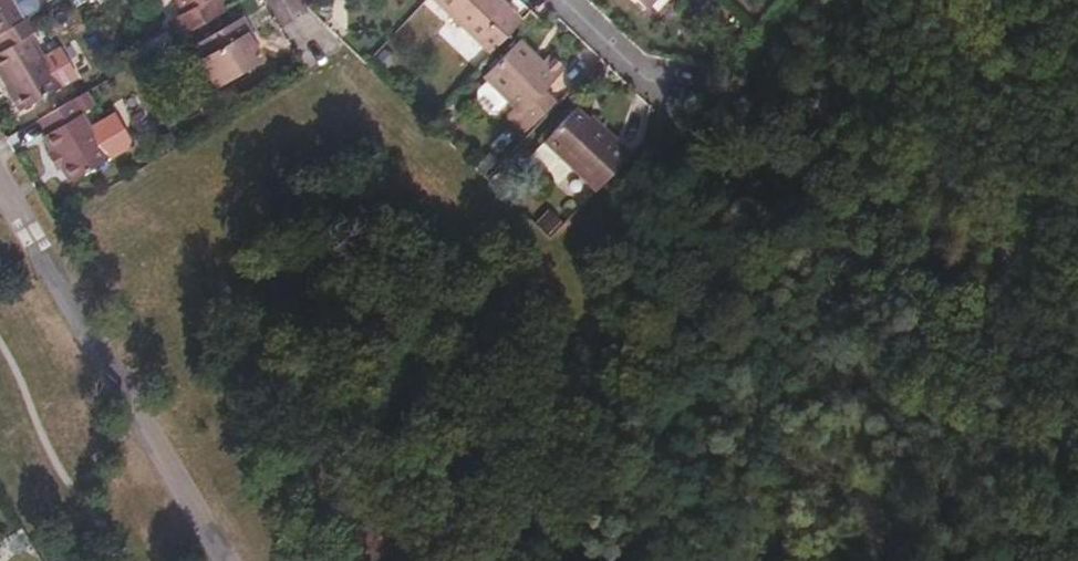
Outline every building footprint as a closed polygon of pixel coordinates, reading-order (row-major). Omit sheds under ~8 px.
[(23,19),(19,12),(12,0),(0,0),(0,33),(23,19)] [(228,9),(223,0),(178,0),(184,10),(174,16),(183,35),(228,9)] [(490,53),(522,19),(501,0),(436,0),(490,53)] [(30,16),(37,11),(33,4),(19,12),(23,19),(24,19),(30,16)] [(46,24),(37,11),(30,16),(38,29),(46,24)] [(247,33),(252,30),(244,15),(197,42),(205,56),(202,58),(219,86),(262,60),(247,33)] [(0,33),(0,49),(1,51),(0,52),(0,74),(21,110),(60,87),(30,34),(38,29),(30,16),(24,19),(23,19),(0,33)] [(268,57),(252,30),(247,33),(262,60),(268,57)] [(528,134),(559,100),(547,90),(565,69),(549,53),(539,64),(533,58),(537,54),(521,39),(485,77),(490,81),(511,100),(518,107),(524,112),(515,122),(528,134)] [(511,100),(490,81),(480,91),(481,98),(494,111),(502,111),(511,100)] [(88,102),(83,94),(74,99),(79,108),(88,102)] [(74,99),(38,120),(46,134),(42,136),(51,152),(59,165),(69,180),(107,159),(79,108),(74,99)] [(509,117),(515,122),(524,112),(518,107),(509,117)] [(597,189),(632,152),(618,139),(615,142),(578,108),(546,142),(574,168),(597,189)] [(574,168),(546,142),(532,156),(559,182),(574,168)] [(54,168),(59,165),(51,152),(46,155),(54,168)] [(546,210),(534,225),(550,237),(561,222),(546,210)]
